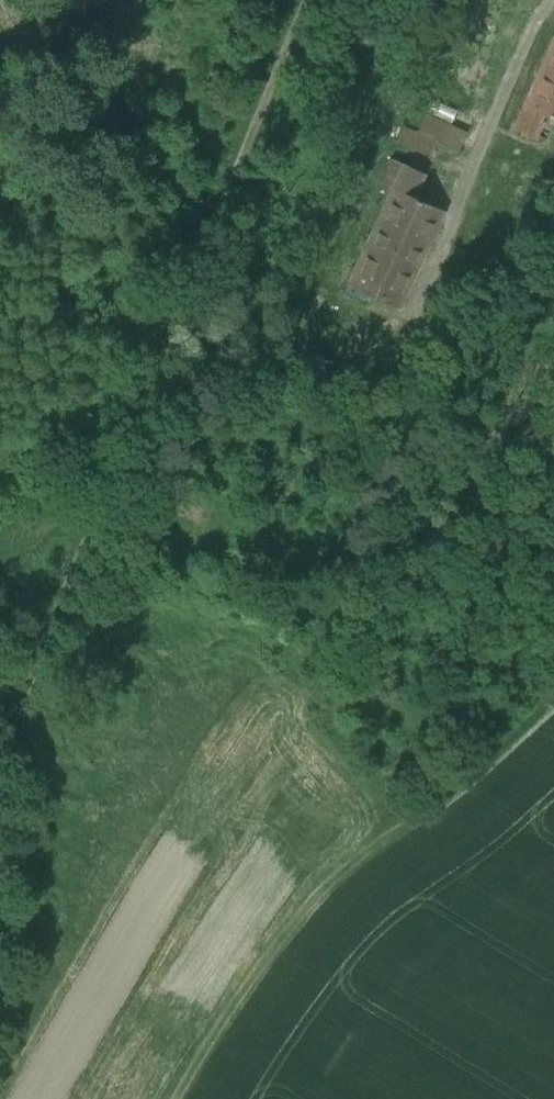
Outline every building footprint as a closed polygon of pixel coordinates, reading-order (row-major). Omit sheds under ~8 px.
[(512,127),(534,136),(544,112),(553,117),(553,30),(512,127)] [(431,138),(404,126),(398,140),(425,152),(431,138)] [(401,161),(390,156),(379,180),(390,185),(401,161)] [(423,170),(402,161),(346,283),(397,306),(443,207),(413,193),(423,170)] [(155,466),(152,468),(151,472),(154,476),(166,478),(169,468),(155,466)]
